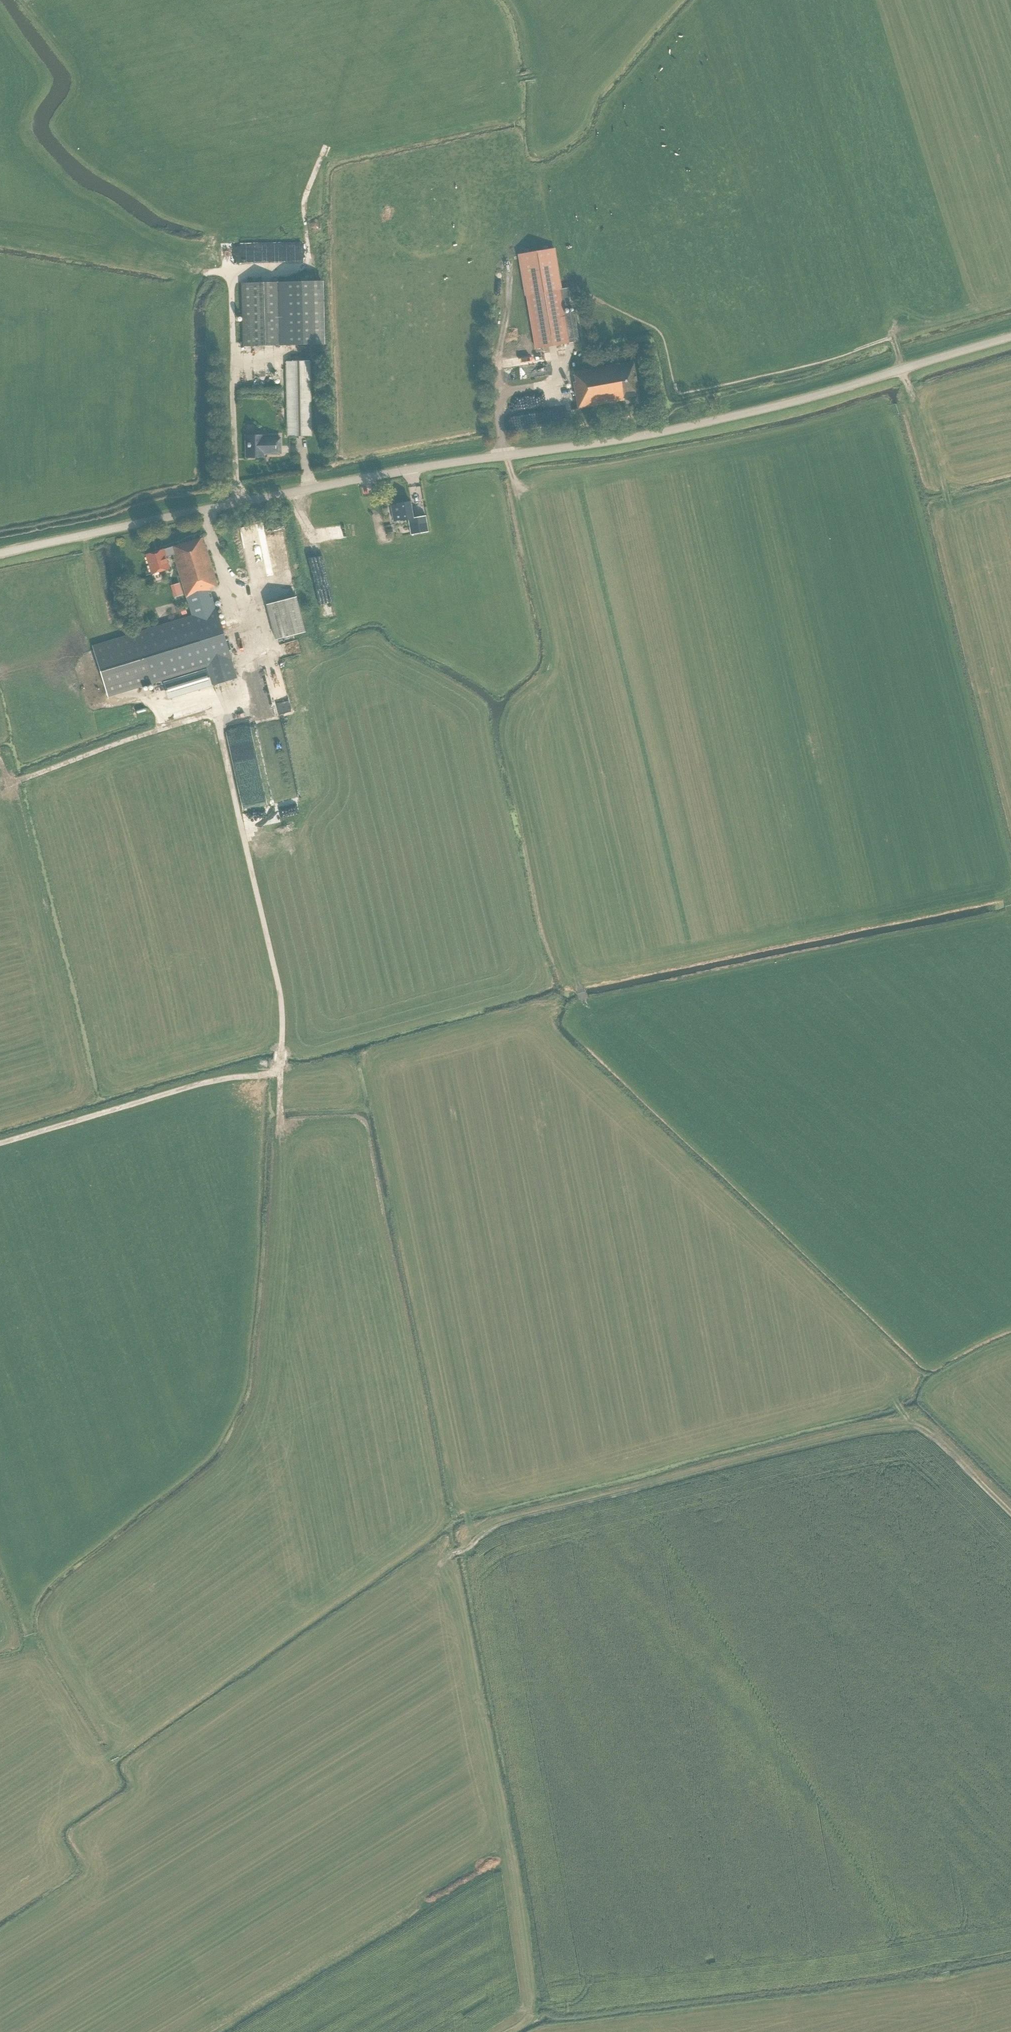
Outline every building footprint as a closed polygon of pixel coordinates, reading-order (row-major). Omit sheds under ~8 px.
[(553,249),(518,255),(525,296),(526,296),(535,349),(568,343),(579,341),(574,312),(563,314),(559,290),(560,290),(553,249)] [(241,284),(243,346),(323,344),(322,282),(241,284)] [(286,361),(287,393),(288,437),(312,436),(310,361),(286,361)] [(624,398),(639,396),(633,362),(620,365),(608,367),(608,366),(574,373),(576,383),(573,383),(578,409),(624,400),(624,398)] [(263,454),(280,453),(280,439),(263,439),(263,436),(246,436),(246,458),(263,458),(263,454)] [(428,532),(425,516),(413,518),(410,502),(397,504),(398,505),(391,506),(394,521),(400,520),(409,519),(411,535),(428,532)] [(269,538),(275,566),(288,563),(282,535),(269,538)] [(192,616),(92,647),(108,697),(207,666),(213,685),(237,677),(209,588),(217,585),(202,537),(171,547),(163,550),(163,549),(146,555),(151,574),(169,569),(165,557),(173,554),(192,616)] [(305,632),(296,597),(266,605),(275,640),(305,632)] [(278,715),(292,712),(280,664),(267,667),(278,715)] [(164,683),(169,701),(212,689),(207,671),(164,683)]
